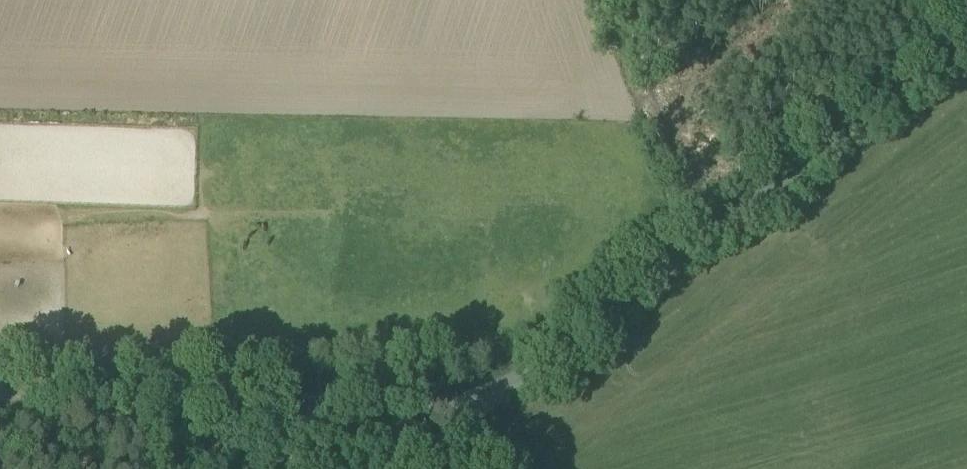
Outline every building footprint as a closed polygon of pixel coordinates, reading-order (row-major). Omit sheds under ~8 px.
[(418,459),(425,458),(425,457),(424,450),(417,451),(418,458),(418,459)]
